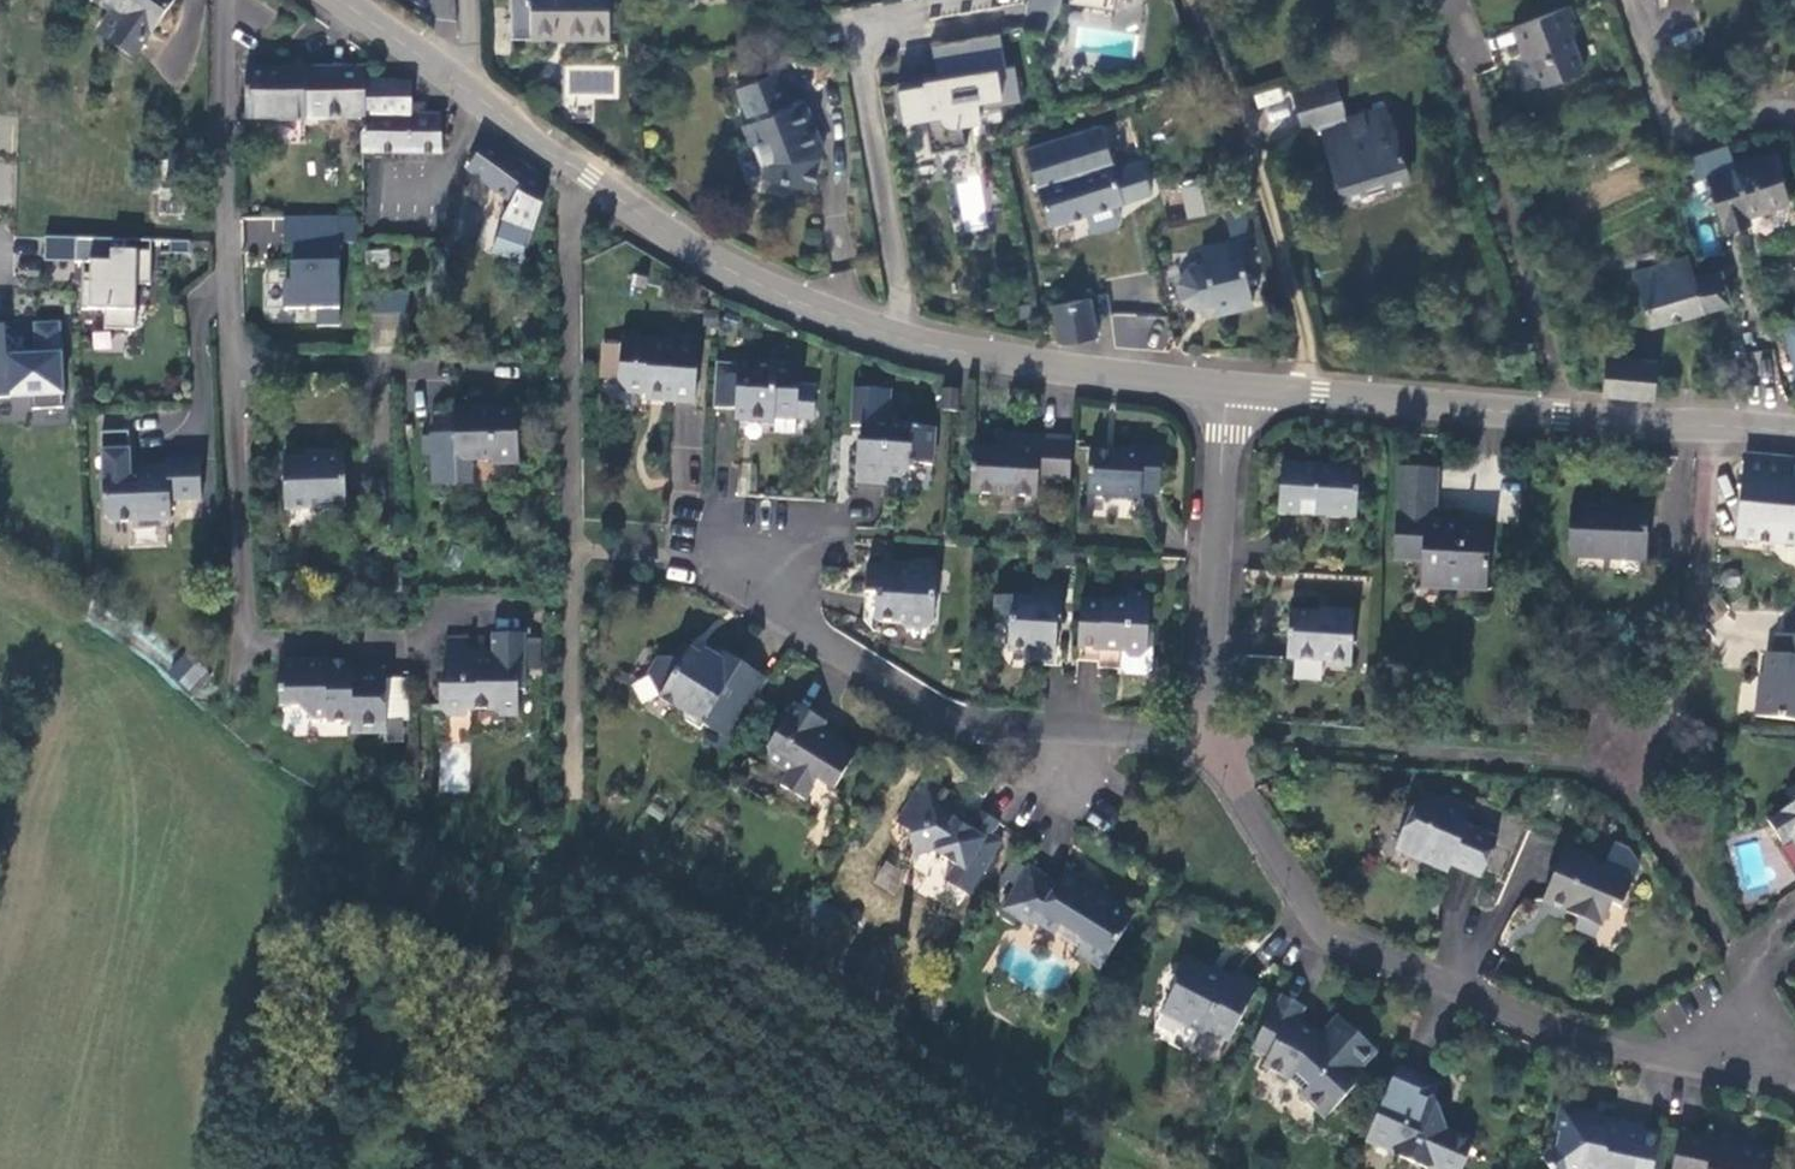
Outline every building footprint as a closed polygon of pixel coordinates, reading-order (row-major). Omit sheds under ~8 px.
[(176,0),(102,0),(116,10),(99,35),(136,58),(176,0)] [(417,16),(451,15),(450,0),(417,0),(417,16)] [(511,35),(608,37),(609,0),(512,0),(511,35)] [(1069,3),(1115,10),(1117,0),(1069,0),(1069,3)] [(1570,6),(1511,27),(1520,47),(1525,46),(1540,88),(1584,72),(1573,40),(1579,28),(1570,6)] [(927,77),(899,82),(905,121),(928,117),(934,150),(968,144),(964,122),(983,119),(981,107),(1023,100),(1017,66),(1007,67),(1001,32),(975,36),(981,72),(940,79),(928,81),(927,77)] [(975,36),(934,43),(940,79),(981,72),(975,36)] [(1333,76),(1330,67),(1310,73),(1313,83),(1333,76)] [(366,68),(249,69),(250,119),(362,119),(367,118),(366,84),(366,68)] [(565,92),(611,94),(612,71),(566,69),(565,92)] [(751,122),(744,125),(751,145),(758,142),(766,163),(762,177),(813,189),(821,159),(822,159),(823,157),(818,145),(823,143),(821,140),(820,140),(806,101),(793,106),(780,72),(738,88),(751,122)] [(1293,89),(1307,130),(1321,127),(1344,198),(1408,178),(1386,106),(1349,118),(1336,75),(1333,76),(1313,83),(1293,89)] [(362,119),(362,153),(441,155),(442,114),(412,115),(411,85),(366,84),(367,118),(362,119)] [(1259,89),(1260,128),(1290,127),(1288,88),(1259,89)] [(1103,126),(1062,140),(1085,213),(1091,211),(1095,227),(1101,230),(1121,225),(1124,218),(1120,203),(1152,194),(1143,162),(1117,169),(1103,126)] [(550,183),(490,139),(468,171),(514,202),(503,218),(506,220),(532,229),(534,229),(550,183)] [(1049,224),(1066,218),(1085,213),(1062,140),(1028,150),(1038,184),(1049,224)] [(1751,216),(1789,205),(1775,153),(1711,173),(1727,230),(1744,225),(1753,222),(1751,216)] [(366,161),(367,222),(381,222),(381,161),(366,161)] [(1217,180),(1181,189),(1189,218),(1224,209),(1217,180)] [(315,326),(340,326),(340,240),(358,240),(358,215),(284,215),(285,309),(314,309),(315,326)] [(532,229),(506,220),(499,241),(524,251),(532,229)] [(75,262),(76,237),(46,236),(45,260),(75,262)] [(126,239),(76,237),(75,262),(91,262),(90,281),(82,281),(81,309),(105,309),(104,329),(135,329),(136,283),(151,284),(152,250),(126,250),(126,239)] [(190,240),(171,240),(170,253),(190,253),(190,240)] [(1258,306),(1239,245),(1201,259),(1206,271),(1189,279),(1185,293),(1190,309),(1203,314),(1218,309),(1222,318),(1258,306)] [(1654,325),(1708,309),(1698,274),(1692,256),(1637,269),(1654,325)] [(1698,274),(1708,309),(1731,302),(1727,288),(1722,269),(1702,273),(1698,274)] [(405,293),(363,293),(363,311),(406,310),(405,293)] [(1099,334),(1091,297),(1056,304),(1063,343),(1099,334)] [(406,310),(363,311),(364,345),(401,345),(406,310)] [(1151,347),(1153,316),(1115,313),(1113,344),(1151,347)] [(0,325),(0,396),(32,395),(33,409),(63,406),(59,322),(35,323),(37,350),(37,355),(25,356),(7,356),(5,325),(0,325)] [(1786,326),(1794,368),(1794,324),(1786,326)] [(113,331),(93,331),(92,350),(113,351),(113,331)] [(677,338),(676,343),(676,350),(700,353),(701,339),(677,338)] [(632,397),(649,399),(673,399),(673,407),(698,408),(700,353),(676,350),(676,343),(624,341),(621,386),(632,397)] [(1607,394),(1656,397),(1659,363),(1611,359),(1607,394)] [(741,377),(717,375),(715,412),(739,415),(738,425),(769,427),(778,420),(799,422),(803,370),(781,368),(781,365),(742,364),(741,377)] [(891,392),(854,390),(852,428),(864,429),(863,447),(860,447),(858,481),(887,483),(888,476),(907,476),(913,471),(915,471),(916,465),(934,466),(937,430),(895,427),(895,417),(890,416),(891,392)] [(948,393),(946,414),(955,415),(964,415),(965,393),(948,393)] [(673,399),(649,399),(648,405),(673,407),(673,399)] [(520,464),(519,410),(476,412),(476,407),(455,408),(456,435),(435,435),(437,483),(471,482),(470,461),(493,460),(493,464),(520,464)] [(167,459),(166,465),(167,472),(130,473),(129,468),(127,431),(100,432),(105,518),(113,522),(171,519),(169,499),(201,498),(198,457),(167,459)] [(1013,449),(1013,440),(1000,439),(999,448),(1013,449)] [(1072,486),(1075,442),(1013,440),(1013,449),(999,448),(1000,452),(977,451),(973,498),(1040,502),(1042,485),(1072,486)] [(1124,452),(1093,451),(1090,499),(1144,501),(1145,495),(1164,496),(1167,449),(1146,447),(1146,451),(1124,449),(1124,452)] [(349,453),(327,453),(327,459),(307,458),(288,458),(289,508),(350,509),(349,453)] [(1750,458),(1742,537),(1794,543),(1794,463),(1750,458)] [(1364,465),(1317,462),(1316,471),(1306,470),(1307,461),(1285,460),(1281,513),(1361,517),(1364,465)] [(738,493),(749,494),(752,462),(740,461),(738,493)] [(1316,471),(1317,462),(1307,461),(1306,470),(1316,471)] [(1440,469),(1401,466),(1397,538),(1425,540),(1424,562),(1422,588),(1489,591),(1492,534),(1467,534),(1468,524),(1437,522),(1440,469)] [(1570,558),(1648,562),(1651,511),(1612,508),(1612,513),(1594,512),(1573,511),(1570,558)] [(1492,525),(1468,524),(1467,534),(1492,534),(1492,525)] [(1397,538),(1396,560),(1424,562),(1425,540),(1397,538)] [(911,563),(911,566),(911,571),(894,571),(871,570),(869,598),(879,599),(879,623),(882,624),(898,625),(902,625),(910,634),(930,635),(939,625),(942,566),(911,563)] [(1055,661),(1056,634),(1057,622),(1063,622),(1065,587),(1035,585),(1035,599),(998,597),(997,625),(1009,627),(1009,655),(1030,656),(1031,660),(1055,661)] [(1083,603),(1080,654),(1126,654),(1130,660),(1143,660),(1154,651),(1155,637),(1152,633),(1153,595),(1130,592),(1130,604),(1083,603)] [(882,633),(882,624),(879,623),(879,599),(869,598),(869,624),(882,633)] [(1357,614),(1333,612),(1333,617),(1319,615),(1294,614),(1290,660),(1328,663),(1328,667),(1354,668),(1357,614)] [(481,658),(472,659),(449,660),(449,680),(444,688),(443,714),(448,720),(465,720),(472,712),(494,712),(502,720),(519,719),(519,691),(526,692),(526,671),(525,641),(525,637),(494,638),(495,663),(488,663),(481,658)] [(449,660),(472,659),(466,654),(466,638),(449,640),(449,660)] [(1779,638),(1777,658),(1771,658),(1769,689),(1761,689),(1759,721),(1794,724),(1794,639),(1779,638)] [(540,641),(525,641),(526,671),(541,670),(540,641)] [(166,672),(189,692),(207,671),(184,651),(166,672)] [(739,672),(743,664),(722,652),(717,659),(739,672)] [(734,742),(770,682),(743,664),(739,672),(717,659),(707,653),(703,660),(692,653),(687,664),(661,660),(650,678),(663,700),(686,714),(688,723),(705,732),(708,725),(734,742)] [(1130,660),(1126,654),(1125,673),(1129,677),(1148,679),(1153,674),(1154,660),(1143,660),(1130,660)] [(355,736),(367,735),(366,671),(356,671),(356,662),(314,662),(314,678),(283,678),(283,707),(300,707),(314,722),(330,721),(331,730),(354,730),(355,736)] [(314,678),(314,662),(284,662),(283,678),(314,678)] [(366,671),(367,735),(388,734),(388,721),(388,678),(388,672),(366,671)] [(407,679),(388,678),(388,721),(409,720),(407,679)] [(797,707),(772,749),(776,764),(796,775),(789,787),(812,802),(824,780),(840,789),(860,758),(835,743),(837,739),(826,733),(829,725),(797,707)] [(982,810),(976,819),(973,824),(960,816),(963,811),(965,807),(958,804),(962,797),(929,778),(900,823),(916,833),(923,858),(938,853),(971,872),(975,869),(984,876),(1007,842),(991,833),(993,829),(999,831),(1005,823),(982,810)] [(1794,803),(1794,787),(1786,793),(1794,803)] [(1401,849),(1439,866),(1442,858),(1454,865),(1481,877),(1499,834),(1475,824),(1478,816),(1463,810),(1462,813),(1446,806),(1425,796),(1401,849)] [(1447,803),(1446,806),(1462,813),(1463,810),(1447,803)] [(1794,838),(1794,804),(1770,822),(1785,845),(1794,838)] [(973,824),(976,819),(963,811),(960,816),(973,824)] [(1569,842),(1553,875),(1563,880),(1554,903),(1580,914),(1584,907),(1606,918),(1614,899),(1624,904),(1634,879),(1640,864),(1629,847),(1615,841),(1608,860),(1611,861),(1608,868),(1595,863),(1599,854),(1569,842)] [(1442,858),(1439,866),(1451,871),(1454,865),(1442,858)] [(1010,874),(1026,884),(1035,868),(1020,859),(1010,874)] [(892,892),(904,871),(885,860),(873,881),(892,892)] [(1140,909),(1109,890),(1108,894),(1092,886),(1089,877),(1075,868),(1064,883),(1036,867),(1035,868),(1026,884),(1009,912),(1038,930),(1043,922),(1064,934),(1067,928),(1082,937),(1085,947),(1080,956),(1105,971),(1140,909)] [(1563,880),(1553,875),(1544,900),(1554,903),(1563,880)] [(1108,894),(1109,890),(1089,877),(1092,886),(1108,894)] [(1602,927),(1606,918),(1584,907),(1580,914),(1579,918),(1602,927)] [(1064,934),(1085,947),(1082,937),(1067,928),(1064,934)] [(1233,983),(1225,979),(1223,983),(1210,976),(1212,972),(1202,968),(1203,966),(1188,957),(1179,975),(1180,989),(1167,1015),(1209,1039),(1211,1031),(1234,1042),(1261,992),(1234,981),(1233,983)] [(1223,983),(1225,979),(1227,976),(1206,966),(1205,967),(1203,966),(1202,968),(1212,972),(1210,976),(1223,983)] [(1309,1010),(1283,997),(1257,1049),(1273,1057),(1269,1069),(1294,1083),(1295,1081),(1307,1094),(1305,1097),(1330,1121),(1369,1079),(1363,1074),(1381,1054),(1351,1024),(1333,1044),(1325,1036),(1301,1023),(1309,1010)] [(1343,1018),(1325,1036),(1333,1044),(1351,1024),(1343,1018)] [(1400,1068),(1372,1134),(1392,1142),(1396,1155),(1430,1168),(1443,1163),(1457,1168),(1463,1168),(1474,1143),(1452,1133),(1433,1099),(1440,1085),(1400,1068)] [(1606,1122),(1605,1129),(1593,1127),(1595,1119),(1596,1114),(1563,1109),(1559,1132),(1562,1133),(1559,1148),(1545,1156),(1552,1168),(1638,1168),(1647,1126),(1607,1118),(1606,1122)] [(1605,1129),(1606,1122),(1595,1119),(1593,1127),(1605,1129)] [(1372,1134),(1368,1144),(1396,1155),(1392,1142),(1372,1134)] [(1681,1137),(1674,1168),(1771,1168),(1775,1153),(1740,1147),(1741,1139),(1717,1135),(1715,1143),(1681,1137)]
